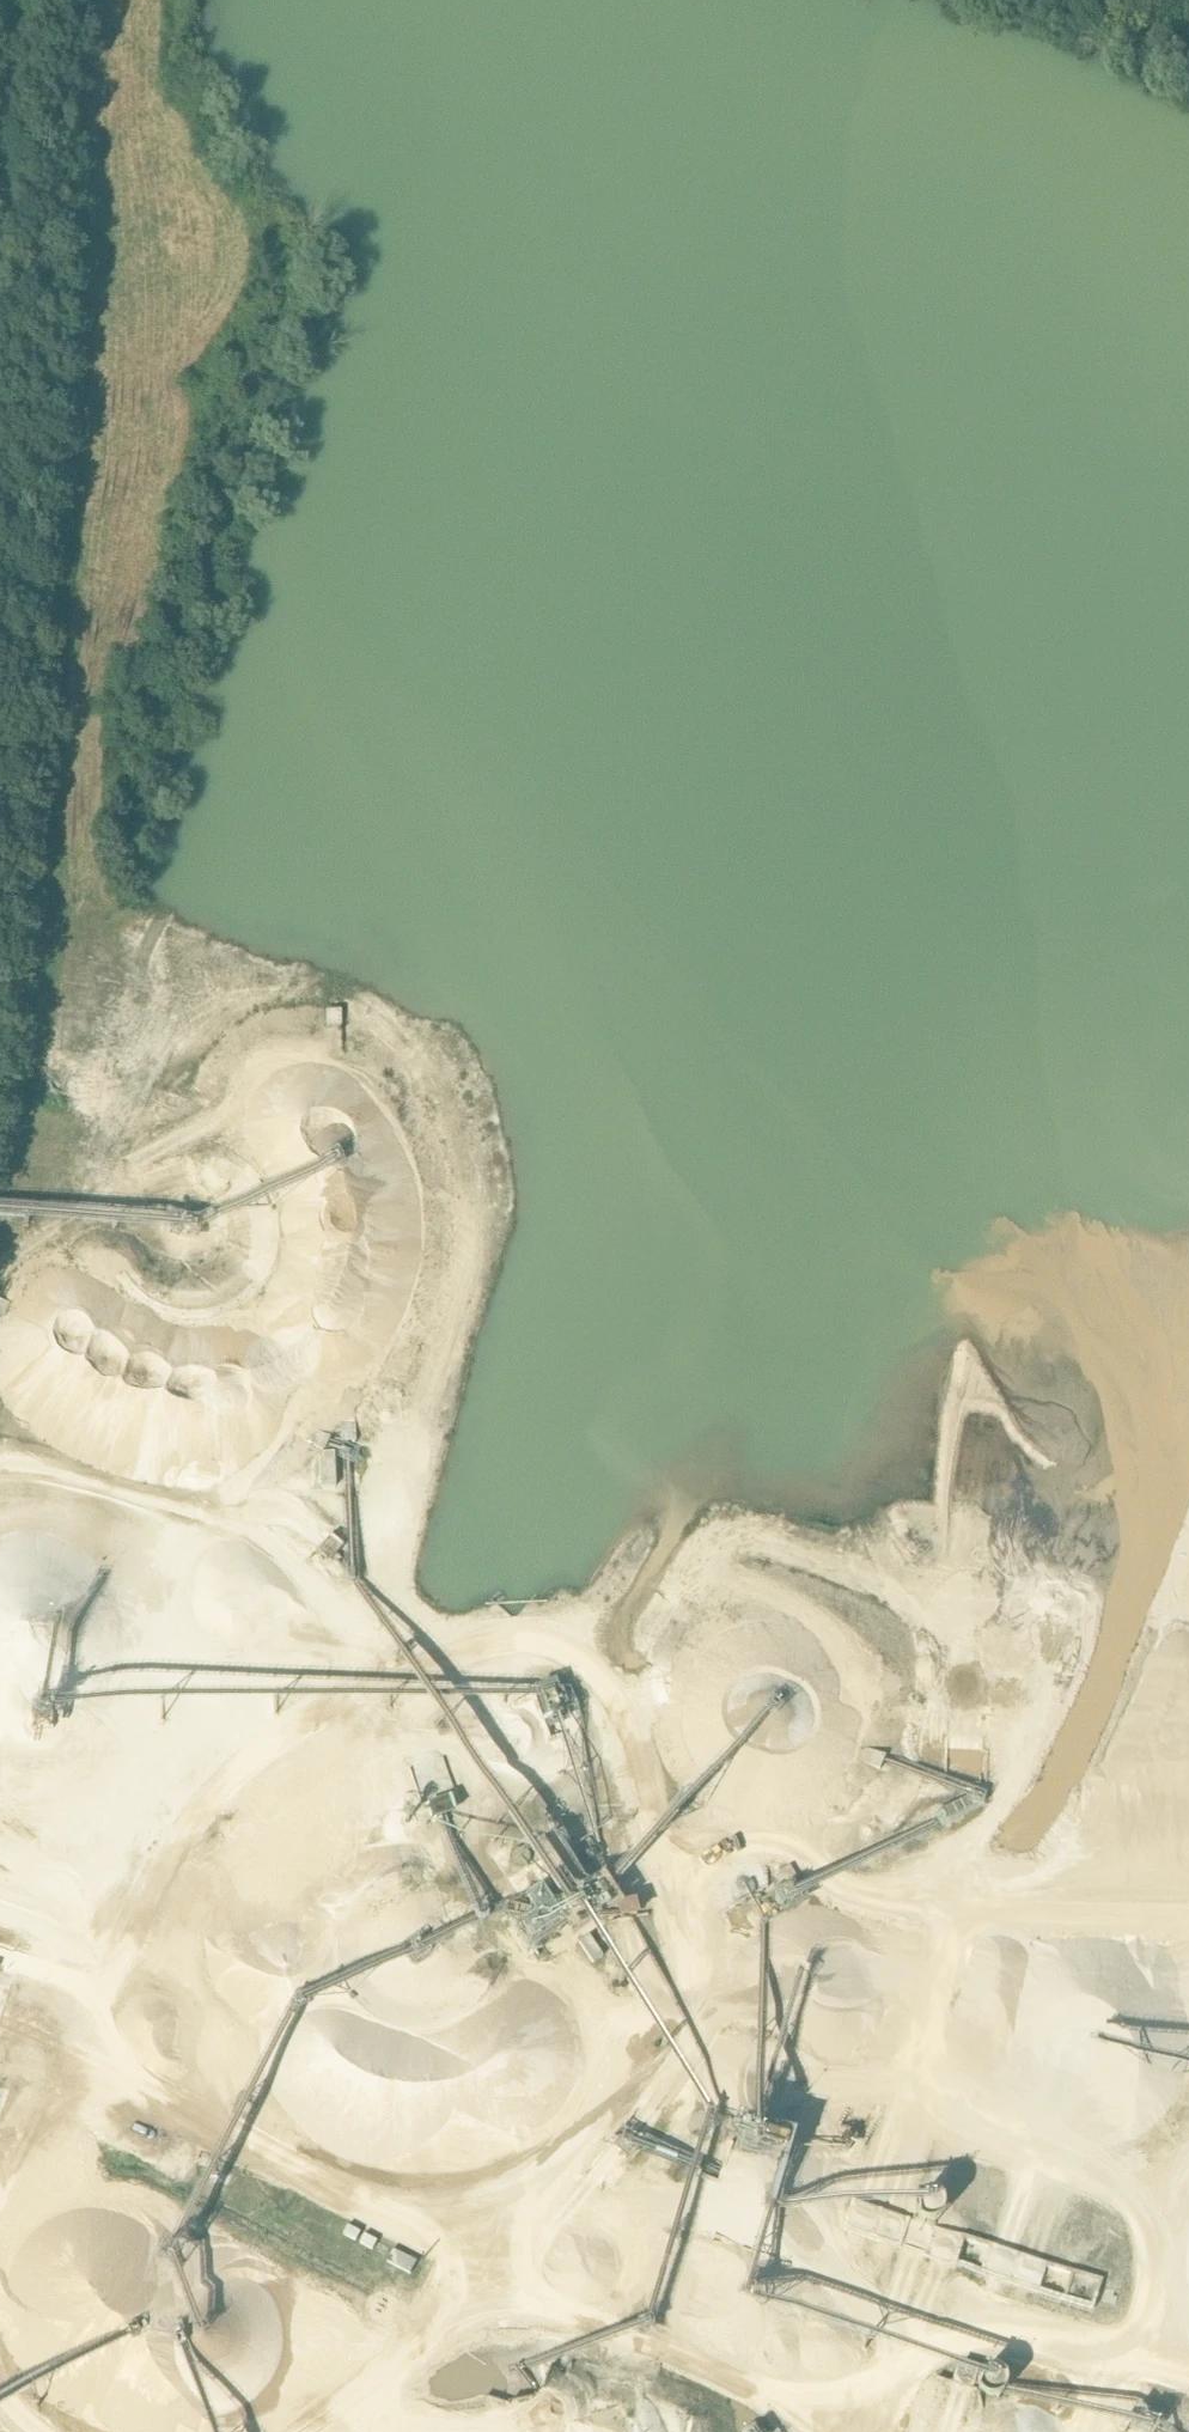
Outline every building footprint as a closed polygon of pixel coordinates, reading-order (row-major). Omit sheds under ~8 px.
[(1097,2305),(1105,2276),(978,2241),(972,2261),(1065,2287),(1062,2295),(1097,2305)]
